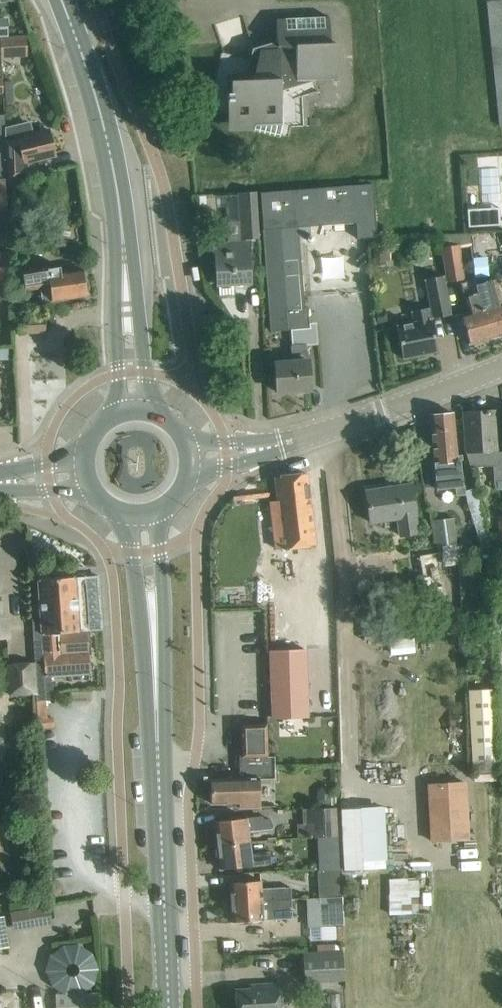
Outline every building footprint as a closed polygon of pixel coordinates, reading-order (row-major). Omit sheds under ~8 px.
[(488,1),(501,136),(501,0),(488,1)] [(245,127),(252,128),(289,137),(291,127),(304,126),(302,96),(318,92),(315,81),(338,80),(336,42),(330,43),(329,17),(276,19),(277,49),(266,47),(263,35),(251,39),(244,17),(214,26),(222,52),(220,53),(210,98),(211,105),(215,110),(220,113),(227,113),(231,111),(232,117),(234,117),(238,122),(245,127)] [(0,37),(0,47),(1,58),(28,57),(26,35),(0,37)] [(8,181),(29,176),(25,162),(55,155),(49,130),(32,134),(29,122),(8,128),(9,139),(6,140),(6,158),(7,177),(8,181)] [(368,238),(377,237),(373,184),(260,192),(271,331),(290,329),(309,328),(308,307),(303,307),(303,299),(297,227),(356,222),(357,238),(368,238)] [(245,239),(248,238),(259,238),(256,192),(242,193),(244,218),(245,239)] [(225,219),(227,243),(214,244),(217,285),(251,283),(248,238),(245,239),(244,218),(225,219)] [(474,275),(487,271),(482,243),(472,245),(474,275)] [(447,282),(464,279),(458,245),(442,248),(447,282)] [(389,247),(372,247),(373,266),(383,266),(383,259),(390,259),(389,247)] [(10,279),(9,265),(0,266),(0,280),(10,279)] [(49,303),(87,295),(83,269),(60,272),(59,265),(47,267),(47,265),(22,269),(24,284),(41,283),(41,281),(48,280),(48,287),(49,303)] [(419,321),(396,326),(399,342),(397,346),(398,354),(402,357),(402,358),(437,352),(430,319),(429,317),(433,316),(433,318),(451,315),(443,275),(425,279),(431,309),(428,310),(428,308),(417,310),(419,321)] [(490,338),(501,335),(501,303),(495,279),(475,284),(490,338)] [(26,292),(48,287),(48,280),(41,281),(41,283),(24,284),(26,292)] [(10,281),(0,282),(0,295),(11,294),(10,281)] [(490,338),(475,284),(462,288),(469,312),(461,314),(469,344),(490,338)] [(22,303),(12,305),(14,317),(24,315),(22,303)] [(385,309),(377,311),(379,323),(387,322),(385,309)] [(18,318),(19,333),(45,332),(44,316),(18,318)] [(290,329),(291,345),(306,344),(307,351),(319,350),(317,327),(309,328),(290,329)] [(291,345),(292,362),(275,363),(277,392),(310,390),(309,370),(308,360),(307,360),(307,351),(306,344),(291,345)] [(492,465),(493,481),(501,481),(501,455),(497,455),(494,410),(463,412),(466,452),(470,467),(492,465)] [(455,433),(453,413),(429,415),(431,435),(436,489),(455,487),(456,495),(465,494),(465,491),(464,486),(462,486),(460,460),(462,460),(462,455),(457,455),(455,433)] [(306,473),(276,477),(278,500),(271,501),(276,549),(314,545),(306,473)] [(416,516),(415,504),(412,484),(366,491),(369,510),(370,522),(397,518),(400,535),(418,533),(416,516)] [(476,487),(465,491),(465,494),(476,529),(487,526),(476,487)] [(437,546),(457,544),(453,518),(434,520),(437,546)] [(423,600),(449,594),(446,575),(465,572),(460,546),(440,550),(440,552),(421,556),(425,576),(418,578),(423,600)] [(102,630),(98,575),(38,580),(41,622),(31,622),(34,663),(36,693),(36,701),(54,700),(53,691),(53,682),(51,682),(51,676),(88,673),(85,631),(102,630)] [(391,633),(392,654),(415,653),(414,632),(391,633)] [(269,650),(271,718),(309,718),(307,649),(269,650)] [(10,694),(36,693),(34,663),(8,664),(10,694)] [(473,769),(495,768),(491,689),(469,690),(473,769)] [(48,717),(40,717),(40,727),(54,727),(53,717),(48,717)] [(267,723),(260,723),(240,724),(241,778),(210,779),(211,803),(231,802),(239,802),(239,807),(260,807),(259,778),(274,778),(273,756),(268,757),(267,723)] [(431,840),(468,839),(465,783),(428,785),(431,840)] [(311,837),(337,836),(336,807),(310,808),(311,837)] [(389,868),(387,808),(344,809),(346,869),(389,868)] [(217,845),(249,841),(248,833),(271,830),(270,819),(263,820),(263,816),(214,821),(217,845)] [(250,853),(249,841),(217,845),(220,869),(271,863),(270,851),(250,853)] [(317,842),(317,859),(338,858),(337,841),(317,842)] [(319,898),(342,896),(340,868),(317,869),(319,898)] [(388,913),(418,914),(420,878),(390,877),(388,913)] [(231,902),(291,899),(290,887),(261,888),(261,880),(230,882),(231,902)] [(342,896),(319,898),(321,926),(344,925),(342,896)] [(291,899),(231,902),(232,922),(252,921),(263,920),(262,912),(292,910),(291,899)] [(50,905),(11,910),(13,928),(52,923),(50,905)] [(0,915),(0,947),(9,946),(4,914),(0,915)] [(50,992),(98,992),(97,946),(49,947),(50,992)] [(304,982),(344,980),(343,951),(302,953),(304,982)] [(277,984),(261,985),(261,989),(235,990),(237,1007),(278,1007),(277,984)]
